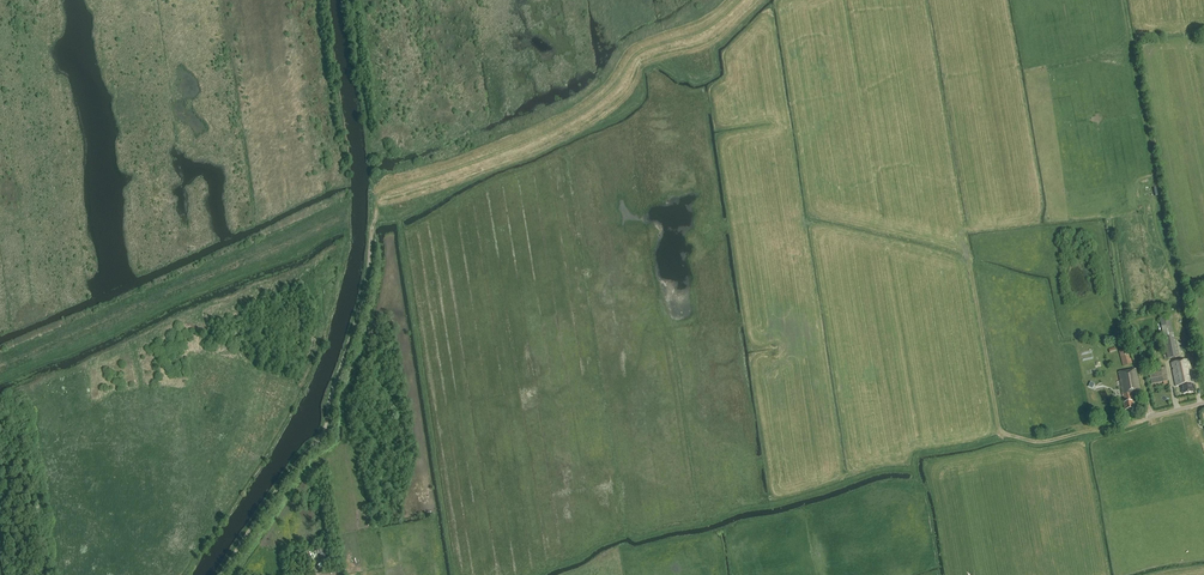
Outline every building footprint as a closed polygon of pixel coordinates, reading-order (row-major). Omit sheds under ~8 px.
[(1174,337),(1171,322),(1170,316),(1159,318),(1164,339),(1174,337)] [(1174,337),(1164,339),(1168,359),(1178,357),(1174,337)] [(1129,359),(1127,350),(1119,352),(1123,366),(1132,363),(1131,358),(1129,359)] [(1186,383),(1188,393),(1193,392),(1191,383),(1193,383),(1188,360),(1180,362),(1185,383),(1186,383)] [(1183,394),(1188,393),(1186,383),(1185,383),(1180,362),(1172,363),(1176,386),(1181,385),(1183,394)] [(1168,384),(1167,381),(1168,381),(1166,367),(1149,370),(1152,384),(1163,382),(1164,385),(1168,384)] [(1140,392),(1136,369),(1118,372),(1122,395),(1123,395),(1124,402),(1123,402),(1124,410),(1132,408),(1130,394),(1140,392)] [(330,561),(326,547),(318,549),(322,563),(330,561)]
